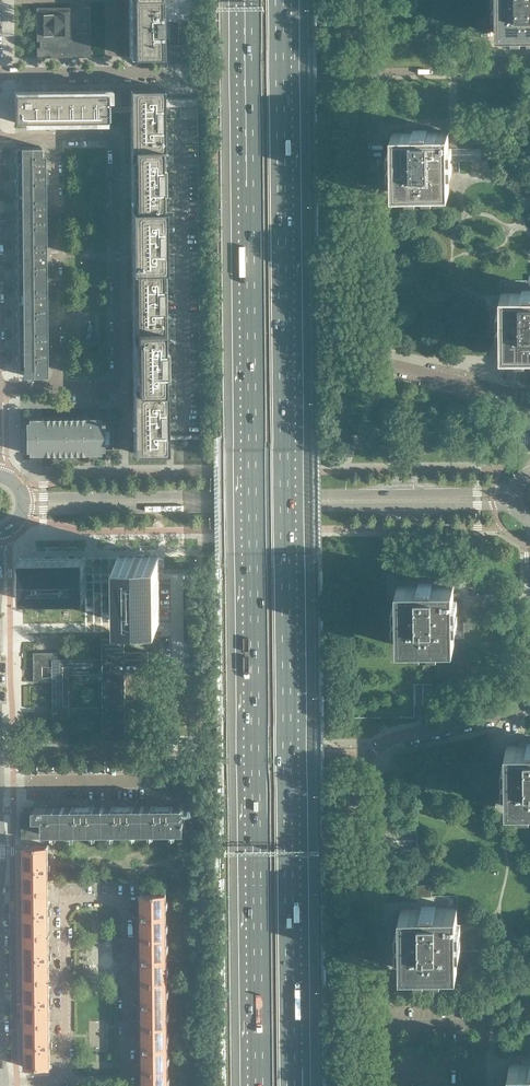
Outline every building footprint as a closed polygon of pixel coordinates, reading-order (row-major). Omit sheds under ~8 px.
[(162,0),(129,0),(129,12),(133,12),(133,26),(129,26),(133,26),(133,39),(129,39),(129,56),(163,56),(162,0)] [(494,32),(529,31),(529,0),(493,0),(494,32)] [(70,34),(69,7),(36,7),(37,41),(39,41),(39,47),(37,47),(37,57),(90,57),(90,32),(76,32),(76,34),(70,34)] [(163,106),(163,104),(163,88),(130,89),(106,89),(107,106),(134,106),(134,149),(164,149),(163,132),(160,132),(160,106),(163,106)] [(107,120),(107,106),(106,89),(27,90),(27,91),(28,91),(28,93),(25,93),(15,94),(15,104),(15,121),(23,121),(23,125),(106,124),(106,120),(107,120)] [(392,189),(446,189),(446,133),(392,133),(392,165),(392,189)] [(45,298),(45,260),(45,253),(44,216),(44,209),(44,154),(41,154),(41,146),(15,146),(16,215),(16,281),(16,299),(17,304),(17,347),(17,368),(22,368),(22,375),(46,375),(46,348),(46,342),(45,304),(45,298)] [(164,167),(164,149),(134,149),(135,210),(164,210),(164,192),(161,192),(160,167),(164,167)] [(493,152),(472,154),(472,167),(493,165),(493,152)] [(164,227),(164,210),(135,210),(136,271),(165,270),(165,253),(161,253),(161,227),(164,227)] [(165,288),(165,270),(136,271),(136,331),(166,331),(165,313),(162,313),(162,288),(165,288)] [(499,299),(500,355),(529,355),(529,298),(499,299)] [(166,348),(166,331),(136,331),(137,392),(166,391),(166,374),(163,374),(162,348),(166,348)] [(166,409),(166,391),(137,392),(137,453),(167,452),(167,438),(167,434),(163,434),(163,409),(166,409)] [(119,449),(119,421),(102,422),(102,421),(100,421),(99,418),(83,418),(83,417),(42,418),(29,419),(29,422),(26,422),(26,450),(29,450),(29,454),(42,454),(84,454),(84,453),(100,453),(100,449),(103,449),(119,449)] [(158,556),(117,556),(117,621),(159,621),(158,556)] [(84,557),(19,557),(19,599),(84,598),(84,557)] [(454,645),(454,639),(454,614),(453,603),(453,584),(397,585),(398,633),(398,646),(454,645)] [(510,683),(510,620),(475,621),(463,621),(464,638),(454,639),(454,645),(398,646),(398,633),(391,633),(391,619),(391,609),(386,609),(345,609),(346,717),(414,716),(414,684),(510,683)] [(34,653),(34,681),(52,681),(53,718),(69,718),(69,713),(103,712),(103,739),(126,739),(125,673),(148,673),(148,651),(125,651),(124,634),(111,635),(111,638),(102,638),(103,658),(67,659),(67,652),(34,653)] [(529,803),(529,743),(507,743),(507,774),(507,803),(529,803)] [(194,829),(194,814),(183,814),(183,809),(183,806),(184,806),(184,805),(184,803),(180,803),(180,805),(166,806),(166,803),(159,803),(159,806),(126,806),(126,804),(120,804),(120,806),(105,806),(105,804),(101,804),(101,806),(86,806),(86,804),(80,804),(80,806),(47,807),(47,805),(40,805),(41,807),(34,807),(34,811),(22,811),(22,837),(44,837),(44,832),(55,832),(55,831),(72,831),(72,832),(95,832),(95,830),(112,830),(112,832),(135,832),(135,830),(152,830),(152,831),(174,831),(174,830),(183,830),(183,829),(194,829)] [(51,959),(51,953),(49,953),(49,951),(49,935),(51,935),(51,932),(49,932),(49,916),(49,915),(51,915),(51,908),(49,908),(49,907),(48,907),(48,891),(50,891),(50,888),(48,888),(48,872),(48,871),(50,871),(50,865),(48,865),(48,863),(48,849),(50,849),(50,846),(48,846),(48,844),(45,844),(45,846),(23,846),(25,1067),(47,1066),(47,1068),(50,1068),(50,1067),(52,1067),(52,1064),(50,1064),(50,1048),(50,1047),(52,1047),(52,1041),(50,1041),(50,1039),(50,1023),(51,1023),(51,1021),(50,1021),(50,1005),(50,1003),(52,1003),(52,997),(50,997),(50,996),(49,996),(49,980),(51,980),(51,976),(49,976),(49,960),(49,959),(51,959)] [(166,937),(166,893),(166,892),(144,893),(144,891),(141,891),(141,892),(139,892),(139,895),(141,895),(141,911),(141,912),(138,912),(139,918),(141,918),(141,920),(141,935),(139,935),(139,937),(166,937)] [(457,905),(399,905),(399,940),(399,966),(458,965),(457,905)] [(167,981),(166,937),(139,937),(139,938),(141,938),(141,954),(141,956),(139,956),(139,962),(141,962),(141,963),(142,979),(140,979),(140,981),(167,981)] [(167,1025),(167,981),(140,981),(140,983),(142,983),(142,999),(142,1000),(139,1000),(140,1006),(142,1006),(142,1007),(142,1012),(142,1024),(140,1024),(140,1025),(167,1025)] [(168,1069),(167,1025),(140,1025),(140,1027),(142,1027),(142,1043),(142,1044),(140,1044),(140,1051),(142,1051),(142,1052),(143,1068),(141,1068),(141,1069),(168,1069)] [(503,1059),(503,1085),(529,1085),(529,1059),(503,1059)] [(168,1069),(141,1069),(141,1071),(143,1071),(143,1085),(168,1085),(168,1069)]
